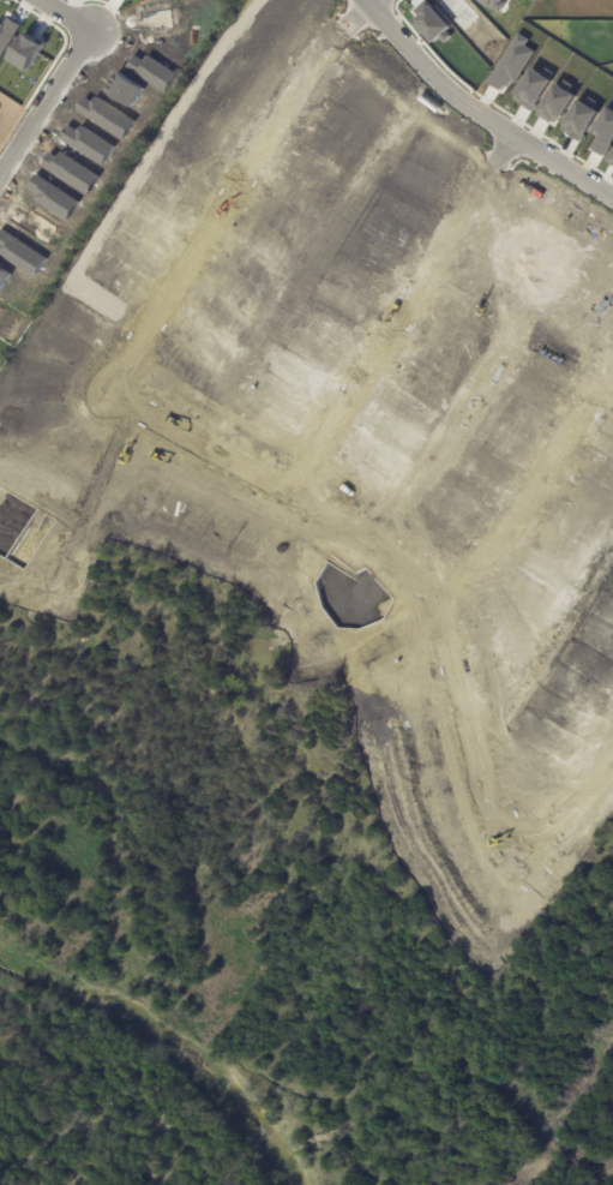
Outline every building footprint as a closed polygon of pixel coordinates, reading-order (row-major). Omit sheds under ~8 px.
[(157,228),(164,221),(176,233),(168,240),(164,235),(158,240),(154,235),(160,229),(157,228)]
